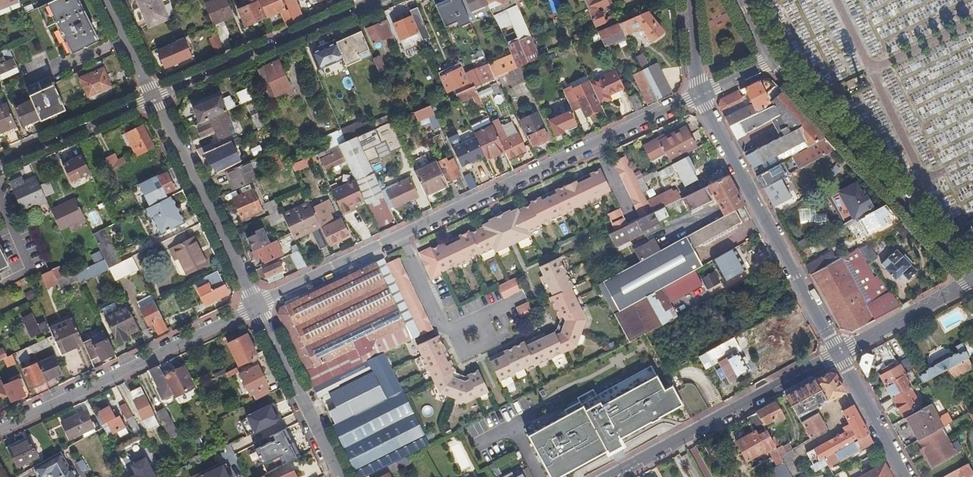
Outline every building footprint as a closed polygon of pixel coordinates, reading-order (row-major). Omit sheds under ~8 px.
[(20,1),(20,0),(0,0),(0,9),(20,1)] [(52,1),(51,0),(31,0),(28,1),(27,2),(26,0),(20,0),(20,1),(26,14),(36,9),(34,7),(39,5),(40,7),(52,1)] [(99,41),(78,0),(57,0),(39,8),(50,31),(64,59),(99,41)] [(169,18),(161,0),(137,0),(149,27),(169,18)] [(213,24),(221,21),(220,19),(233,14),(227,0),(212,0),(204,3),(213,24)] [(246,26),(265,18),(265,17),(257,1),(257,0),(246,0),(247,2),(248,6),(240,9),(239,10),(246,26)] [(285,9),(281,0),(261,0),(268,16),(285,9)] [(294,22),(303,19),(295,0),(285,0),(289,9),(294,22)] [(435,3),(441,18),(461,9),(457,0),(441,0),(435,3)] [(469,4),(473,2),(477,9),(488,5),(487,4),(486,0),(468,0),(469,4)] [(487,4),(489,3),(512,55),(518,67),(520,66),(540,57),(516,1),(515,0),(486,0),(487,4)] [(596,27),(614,19),(613,16),(609,18),(608,20),(606,21),(602,12),(599,10),(597,7),(601,5),(604,7),(610,4),(611,1),(610,0),(585,0),(596,27)] [(417,7),(410,11),(412,16),(419,31),(423,42),(431,38),(417,7)] [(396,23),(390,8),(383,11),(387,21),(396,41),(419,31),(412,16),(396,23)] [(281,13),(286,26),(294,22),(289,9),(281,13)] [(663,32),(646,12),(619,23),(625,35),(642,27),(653,41),(663,32)] [(614,19),(596,27),(598,32),(605,46),(626,37),(625,35),(619,23),(617,18),(614,19)] [(396,41),(387,21),(367,29),(376,49),(382,46),(380,41),(390,37),(394,46),(397,45),(396,41)] [(372,55),(361,31),(360,32),(360,34),(350,39),(359,61),(372,55)] [(360,34),(360,32),(336,43),(343,59),(347,66),(359,61),(350,39),(360,34)] [(210,39),(217,55),(225,52),(218,35),(210,39)] [(182,38),(175,41),(176,43),(158,51),(165,67),(176,62),(176,64),(184,60),(183,59),(190,55),(182,38)] [(336,43),(335,40),(311,50),(319,69),(343,59),(336,43)] [(541,55),(548,52),(546,46),(539,49),(541,55)] [(18,66),(10,48),(0,52),(0,57),(7,54),(8,58),(10,60),(3,63),(0,64),(0,73),(18,66)] [(643,70),(658,101),(672,94),(657,63),(649,67),(642,54),(636,57),(643,70)] [(489,63),(485,55),(462,65),(463,67),(466,73),(477,68),(489,63)] [(495,77),(498,76),(509,71),(518,67),(512,55),(490,65),(495,77)] [(379,56),(373,59),(379,73),(385,70),(379,56)] [(294,94),(279,60),(260,69),(275,102),(294,94)] [(490,65),(489,63),(477,68),(483,83),(495,78),(495,77),(490,65)] [(518,67),(509,71),(514,83),(526,78),(520,66),(518,67)] [(466,73),(463,67),(445,75),(445,77),(448,83),(451,90),(452,90),(453,92),(455,91),(454,89),(460,86),(462,91),(472,87),(466,73)] [(476,86),(483,83),(477,68),(466,73),(472,87),(475,86),(476,86)] [(112,87),(104,69),(81,79),(88,96),(112,87)] [(633,75),(649,105),(658,101),(643,70),(633,75)] [(253,100),(241,72),(222,80),(225,86),(233,82),(237,90),(234,91),(236,94),(238,93),(243,104),(253,100)] [(594,90),(602,106),(612,101),(610,96),(625,89),(617,73),(592,85),(594,90)] [(66,110),(55,84),(54,81),(53,82),(52,77),(27,87),(29,92),(40,118),(41,121),(66,110)] [(772,101),(782,92),(777,87),(771,81),(762,79),(741,89),(743,93),(747,91),(754,106),(747,110),(738,91),(721,99),(719,106),(730,126),(757,113),(755,110),(772,101)] [(566,89),(575,108),(581,106),(586,116),(602,108),(593,90),(594,90),(592,85),(590,80),(573,89),(572,87),(566,89)] [(462,91),(456,94),(460,102),(478,94),(475,86),(472,87),(462,91)] [(563,90),(572,110),(575,108),(566,89),(563,90)] [(40,118),(29,92),(26,94),(30,102),(17,107),(24,125),(40,118)] [(806,147),(824,137),(782,92),(772,101),(775,105),(757,113),(730,126),(736,138),(745,133),(744,132),(771,119),(779,138),(755,151),(751,143),(742,149),(756,174),(806,147)] [(629,97),(636,112),(643,108),(637,93),(629,97)] [(226,111),(227,111),(220,95),(193,107),(199,123),(226,111)] [(486,122),(491,120),(481,100),(476,102),(486,122)] [(510,101),(500,106),(505,117),(515,112),(510,101)] [(17,126),(7,102),(0,106),(0,133),(17,126)] [(257,110),(254,102),(247,105),(251,113),(257,110)] [(437,119),(430,105),(424,108),(414,112),(419,123),(422,122),(421,119),(429,115),(432,121),(437,119)] [(557,136),(560,134),(568,130),(569,130),(577,127),(575,124),(576,123),(570,111),(567,107),(560,110),(562,114),(549,121),(557,136)] [(199,123),(196,124),(201,136),(217,129),(222,139),(232,135),(231,132),(227,124),(231,123),(226,111),(199,123)] [(533,146),(548,139),(536,113),(521,120),(533,146)] [(266,127),(260,116),(254,119),(259,130),(266,127)] [(391,121),(386,124),(375,128),(386,152),(401,144),(391,121)] [(373,129),(370,123),(363,126),(366,132),(373,129)] [(355,125),(342,131),(346,141),(357,136),(360,135),(355,125)] [(138,157),(155,148),(143,126),(128,134),(134,144),(132,146),(135,151),(138,150),(139,151),(135,153),(138,157)] [(483,152),(486,157),(504,149),(501,142),(493,126),(484,131),(483,129),(474,133),(476,137),(483,152)] [(671,162),(697,147),(685,126),(666,137),(660,141),(659,138),(644,146),(652,160),(666,152),(671,162)] [(386,152),(375,128),(373,129),(366,132),(360,135),(357,136),(374,173),(385,168),(379,154),(386,152)] [(342,131),(341,129),(324,136),(329,148),(339,144),(346,141),(342,131)] [(134,144),(128,134),(123,137),(129,147),(132,146),(134,144)] [(476,155),(483,152),(476,137),(463,144),(459,134),(449,139),(460,163),(468,159),(469,162),(477,158),(476,155)] [(504,149),(508,158),(526,150),(518,134),(501,142),(504,149)] [(554,137),(559,148),(566,145),(560,134),(557,136),(554,137)] [(346,141),(339,144),(346,160),(355,180),(364,200),(367,205),(385,196),(382,190),(374,173),(357,136),(346,141)] [(792,157),(799,169),(835,149),(829,143),(824,137),(806,147),(807,149),(792,157)] [(432,138),(427,140),(430,147),(436,144),(432,138)] [(214,150),(200,157),(205,167),(212,164),(215,171),(241,160),(232,142),(214,150)] [(210,144),(196,150),(200,157),(214,150),(210,144)] [(339,144),(329,148),(315,154),(317,160),(321,159),(326,169),(334,166),(339,164),(346,160),(339,144)] [(276,149),(268,153),(277,171),(285,167),(276,149)] [(317,160),(315,154),(292,164),(295,172),(318,161),(317,160)] [(106,158),(112,169),(118,166),(116,162),(112,155),(106,158)] [(410,162),(425,195),(447,184),(446,182),(437,162),(435,159),(428,162),(425,155),(410,162)] [(71,182),(91,173),(82,156),(63,165),(71,182)] [(641,218),(653,212),(648,201),(643,191),(637,180),(626,156),(614,162),(617,168),(623,181),(624,181),(632,199),(631,199),(637,212),(638,212),(641,218)] [(689,164),(686,157),(658,172),(662,179),(676,171),(681,178),(683,177),(687,185),(697,179),(693,171),(696,170),(692,162),(689,164)] [(799,169),(792,157),(757,176),(760,181),(763,188),(781,178),(799,169)] [(116,162),(118,166),(126,162),(124,158),(116,162)] [(437,162),(446,182),(461,175),(457,167),(456,168),(452,159),(447,162),(445,159),(437,162)] [(707,177),(724,167),(720,160),(703,169),(707,177)] [(248,162),(227,171),(232,182),(230,183),(233,190),(256,180),(248,162)] [(578,184),(577,181),(557,190),(558,193),(545,200),(543,197),(532,202),(533,204),(520,210),(519,208),(512,211),(511,209),(504,213),(505,216),(500,219),(498,215),(490,219),(491,221),(484,224),(485,226),(472,233),(471,230),(461,235),(463,240),(442,250),(440,245),(434,248),(433,247),(421,253),(424,259),(423,260),(429,273),(430,273),(433,279),(445,274),(444,271),(456,265),(456,266),(472,259),(471,256),(481,251),(482,253),(495,247),(497,251),(512,244),(510,241),(516,238),(517,241),(532,234),(530,230),(543,224),(542,223),(553,218),(554,220),(569,212),(568,211),(586,202),(587,204),(602,197),(601,195),(611,190),(601,169),(591,174),(592,177),(578,184)] [(655,175),(653,172),(643,177),(645,180),(655,175)] [(147,208),(168,197),(167,194),(175,189),(172,182),(168,173),(159,177),(157,175),(137,185),(147,208)] [(464,176),(470,190),(477,187),(470,173),(464,176)] [(591,174),(577,181),(578,184),(592,177),(591,174)] [(720,208),(740,197),(735,187),(728,175),(693,193),(681,198),(653,212),(641,218),(628,224),(616,230),(608,234),(615,246),(645,231),(647,234),(660,227),(657,220),(667,215),(669,219),(688,209),(690,213),(708,205),(706,201),(714,197),(720,208)] [(11,188),(12,191),(25,185),(25,186),(30,183),(30,181),(37,178),(36,176),(11,188)] [(12,191),(22,211),(47,199),(37,178),(30,181),(30,183),(25,186),(25,185),(12,191)] [(408,200),(409,201),(412,201),(416,199),(418,195),(410,178),(400,182),(408,200)] [(637,180),(643,191),(647,189),(641,178),(637,180)] [(768,197),(774,207),(792,198),(781,178),(763,188),(768,197)] [(330,186),(343,214),(350,210),(349,207),(354,204),(364,200),(355,180),(339,188),(336,182),(330,186)] [(385,196),(390,209),(408,200),(400,182),(398,183),(399,186),(388,192),(386,189),(382,190),(385,196)] [(449,187),(454,198),(459,195),(453,182),(447,184),(448,184),(449,187)] [(425,195),(426,197),(449,187),(448,184),(447,184),(425,195)] [(856,221),(858,220),(875,210),(864,189),(861,191),(854,184),(831,197),(846,223),(854,218),(856,221)] [(233,198),(241,218),(262,210),(253,189),(233,198)] [(653,212),(681,198),(677,190),(673,192),(672,189),(648,201),(653,212)] [(558,193),(557,190),(543,197),(545,200),(558,193)] [(185,223),(172,196),(168,197),(147,208),(145,209),(158,236),(185,223)] [(735,209),(744,205),(740,197),(720,208),(724,215),(735,209)] [(51,210),(61,231),(86,218),(76,198),(51,210)] [(22,211),(23,213),(48,202),(47,199),(22,211)] [(329,245),(330,245),(349,236),(341,219),(334,222),(329,212),(334,210),(329,200),(312,208),(329,245)] [(309,202),(292,210),(294,214),(311,206),(309,202)] [(271,207),(274,213),(281,210),(278,204),(271,207)] [(885,216),(893,212),(886,204),(875,210),(858,220),(866,235),(888,222),(885,216)] [(283,215),(285,220),(291,233),(294,239),(303,235),(301,230),(306,228),(311,230),(311,231),(320,249),(329,245),(312,208),(311,206),(294,214),(292,210),(283,215)] [(613,314),(695,269),(701,265),(693,248),(742,222),(735,209),(724,215),(660,250),(641,261),(627,268),(597,284),(613,314)] [(611,221),(624,215),(621,209),(608,215),(611,221)] [(274,213),(267,216),(271,226),(285,220),(283,215),(281,210),(274,213)] [(86,214),(91,225),(101,222),(96,211),(86,214)] [(963,217),(951,225),(958,231),(968,224),(963,217)] [(613,224),(616,230),(628,224),(625,218),(613,224)] [(958,231),(962,236),(967,233),(972,240),(972,220),(970,222),(968,224),(958,231)] [(566,227),(558,230),(561,237),(569,234),(566,227)] [(109,268),(121,263),(105,228),(93,234),(106,260),(109,268)] [(247,237),(253,251),(270,243),(264,230),(247,237)] [(185,231),(161,243),(166,252),(171,250),(176,260),(179,258),(187,274),(208,264),(201,252),(199,253),(197,248),(199,247),(194,237),(189,239),(185,231)] [(578,250),(597,284),(627,268),(615,246),(608,234),(578,250)] [(461,235),(440,245),(442,250),(463,240),(461,235)] [(883,255),(875,239),(866,244),(874,260),(883,255)] [(270,243),(253,251),(257,259),(263,256),(266,263),(282,255),(276,240),(270,243)] [(641,261),(660,250),(655,240),(635,250),(641,261)] [(290,251),(291,254),(299,250),(296,244),(292,246),(293,249),(290,251)] [(8,265),(0,248),(0,269),(8,265)] [(739,257),(734,248),(705,263),(709,271),(717,267),(725,281),(742,271),(736,259),(739,257)] [(291,254),(289,255),(298,272),(307,267),(299,250),(291,254)] [(914,264),(906,254),(903,256),(898,250),(889,258),(883,264),(886,269),(896,280),(900,276),(904,281),(906,281),(908,280),(917,272),(912,266),(914,264)] [(840,328),(852,332),(864,325),(881,316),(900,306),(892,292),(890,293),(867,305),(845,263),(856,257),(853,251),(837,260),(810,274),(840,328)] [(806,267),(810,274),(837,260),(833,252),(806,267)] [(556,289),(551,291),(561,312),(565,310),(568,315),(564,327),(559,330),(557,326),(548,331),(528,340),(526,336),(506,345),(508,349),(493,356),(502,375),(517,368),(517,367),(536,358),(537,360),(578,341),(584,317),(569,284),(571,283),(557,253),(537,263),(542,272),(546,269),(556,289)] [(116,281),(139,269),(132,257),(121,263),(109,268),(110,269),(116,281)] [(399,257),(386,263),(421,335),(434,328),(431,322),(432,322),(426,309),(425,310),(410,279),(411,279),(405,266),(404,266),(399,257)] [(745,269),(739,257),(736,259),(742,271),(745,269)] [(386,263),(384,258),(315,291),(280,308),(278,315),(314,387),(356,366),(368,359),(384,352),(421,335),(386,263)] [(93,277),(110,269),(109,268),(106,260),(89,267),(93,277)] [(262,268),(269,283),(283,277),(280,271),(284,269),(279,261),(262,268)] [(57,281),(65,278),(59,267),(52,270),(57,281)] [(80,282),(93,277),(89,267),(79,272),(76,273),(80,280),(80,282)] [(542,272),(551,291),(556,289),(546,269),(542,272)] [(645,333),(676,316),(669,303),(703,285),(695,269),(613,314),(628,341),(645,333)] [(47,288),(58,284),(57,281),(52,270),(50,271),(42,275),(47,288)] [(217,271),(197,281),(201,287),(197,289),(206,305),(228,294),(217,271)] [(701,275),(704,287),(717,284),(714,271),(701,275)] [(60,288),(80,280),(76,273),(65,278),(57,281),(58,284),(60,288)] [(506,299),(525,289),(519,278),(500,287),(506,299)] [(19,281),(13,285),(15,289),(22,286),(19,281)] [(33,289),(25,293),(28,301),(37,297),(33,289)] [(167,329),(154,302),(141,309),(149,324),(153,322),(158,334),(167,329)] [(524,320),(537,314),(531,302),(518,309),(524,320)] [(105,315),(118,309),(115,303),(102,308),(105,315)] [(138,327),(127,305),(118,309),(105,315),(117,341),(127,336),(126,333),(138,327)] [(565,310),(561,312),(562,314),(558,324),(556,325),(557,326),(559,330),(564,327),(568,315),(565,310)] [(48,329),(45,322),(38,325),(32,313),(24,318),(33,336),(48,329)] [(53,336),(61,353),(84,344),(73,319),(50,329),(53,336)] [(528,340),(548,331),(546,326),(526,336),(528,340)] [(127,336),(139,330),(138,327),(126,333),(127,336)] [(102,360),(115,354),(103,330),(91,336),(93,339),(84,344),(91,360),(100,356),(102,360)] [(749,345),(742,332),(698,356),(706,369),(718,362),(730,381),(748,371),(737,351),(749,345)] [(240,367),(265,355),(263,351),(257,354),(247,334),(237,339),(238,340),(229,344),(240,367)] [(457,370),(452,359),(448,361),(441,348),(445,346),(440,335),(419,345),(424,355),(422,356),(430,371),(431,371),(442,392),(469,400),(490,390),(480,369),(469,375),(471,379),(467,381),(455,377),(453,372),(457,370)] [(52,346),(48,338),(31,346),(33,352),(34,354),(52,346)] [(896,361),(885,343),(878,347),(888,366),(893,363),(896,361)] [(967,359),(969,357),(962,344),(955,347),(958,352),(949,357),(947,353),(930,362),(932,366),(923,371),(925,373),(918,377),(922,383),(947,369),(967,359)] [(491,353),(493,356),(508,349),(506,345),(500,349),(491,353)] [(448,361),(452,359),(448,352),(445,346),(441,348),(448,361)] [(873,355),(874,349),(861,356),(858,364),(866,378),(875,373),(871,365),(870,366),(873,355)] [(368,359),(387,397),(332,425),(345,449),(358,476),(364,476),(368,475),(395,461),(407,455),(421,448),(429,444),(384,352),(368,359)] [(8,367),(16,364),(13,355),(7,358),(5,359),(8,367)] [(38,364),(45,381),(62,374),(56,357),(38,364)] [(368,359),(356,366),(361,377),(329,393),(337,411),(328,415),(332,425),(387,397),(368,359)] [(972,368),(967,359),(947,369),(954,384),(960,381),(957,376),(972,368)] [(31,387),(45,381),(38,364),(38,363),(24,369),(31,387)] [(893,363),(888,366),(882,369),(884,374),(880,376),(885,385),(904,374),(899,365),(895,368),(893,363)] [(256,400),(271,393),(269,387),(269,386),(259,365),(240,374),(250,395),(253,394),(256,400)] [(159,366),(150,370),(159,387),(157,388),(161,395),(171,390),(164,376),(159,366)] [(356,366),(314,387),(319,398),(329,393),(361,377),(356,366)] [(171,390),(174,397),(195,387),(184,367),(164,376),(171,390)] [(525,436),(534,450),(538,448),(540,452),(537,454),(541,461),(544,459),(547,464),(543,466),(550,476),(557,476),(607,450),(609,453),(623,446),(618,438),(682,404),(672,385),(664,389),(653,368),(596,398),(599,402),(585,409),(583,405),(525,436)] [(218,378),(227,374),(224,369),(216,374),(218,378)] [(809,384),(786,396),(796,414),(824,400),(826,404),(846,393),(838,378),(836,374),(830,373),(809,384)] [(909,381),(906,374),(904,374),(885,385),(893,399),(910,389),(912,389),(908,382),(909,381)] [(8,396),(10,402),(26,396),(19,379),(4,385),(8,396)] [(143,419),(154,414),(145,395),(144,395),(140,386),(130,391),(143,419)] [(910,389),(893,399),(903,417),(920,408),(910,389)] [(283,411),(274,392),(271,393),(256,400),(235,411),(236,413),(231,416),(235,423),(261,410),(271,405),(272,407),(270,408),(272,412),(274,411),(276,415),(283,411)] [(782,415),(775,402),(771,405),(757,413),(763,425),(782,415)] [(929,405),(908,417),(915,431),(920,439),(941,428),(942,428),(929,405)] [(862,423),(853,406),(843,412),(850,424),(852,429),(846,432),(808,453),(814,465),(824,459),(869,434),(862,423)] [(106,422),(112,433),(125,426),(120,416),(116,417),(110,407),(95,415),(101,425),(106,422)] [(157,412),(169,436),(177,432),(165,408),(157,412)] [(817,409),(799,419),(810,439),(810,440),(828,430),(819,413),(817,409)] [(93,426),(86,412),(62,423),(69,439),(82,433),(82,432),(93,426)] [(757,413),(744,419),(746,422),(748,421),(754,432),(736,442),(746,461),(768,449),(778,467),(771,471),(774,476),(792,476),(781,457),(777,449),(772,441),(771,439),(763,425),(757,413)] [(127,419),(137,437),(143,434),(140,430),(133,416),(127,419)] [(102,428),(106,436),(112,433),(106,422),(101,425),(102,428)] [(143,434),(149,446),(159,440),(150,424),(140,430),(143,434)] [(920,439),(918,441),(933,467),(955,454),(941,428),(920,439)] [(873,442),(869,434),(824,459),(827,465),(829,464),(830,465),(873,442)] [(256,476),(263,476),(264,476),(303,455),(293,437),(248,462),(256,476)] [(446,444),(459,469),(470,464),(457,438),(446,444)] [(38,456),(29,439),(9,449),(18,466),(38,456)] [(229,445),(218,450),(223,464),(190,476),(242,476),(229,445)] [(780,447),(777,449),(781,457),(786,454),(782,446),(780,447)] [(796,456),(792,450),(786,454),(781,457),(792,476),(798,473),(790,460),(796,456)] [(33,467),(39,476),(42,476),(50,472),(52,476),(77,476),(72,467),(69,469),(60,452),(58,453),(33,467)] [(407,455),(395,461),(398,468),(399,468),(411,462),(407,455)] [(131,476),(156,476),(146,458),(132,466),(137,474),(131,476)] [(368,475),(369,476),(390,476),(388,473),(398,468),(395,461),(368,475)] [(487,466),(490,470),(496,466),(494,462),(487,466)] [(843,476),(892,476),(885,464),(880,467),(866,474),(865,471),(861,471),(858,472),(854,465),(841,472),(843,476)] [(944,476),(963,476),(965,476),(972,476),(972,473),(968,464),(944,476)] [(528,467),(523,469),(528,476),(533,476),(528,467)]
